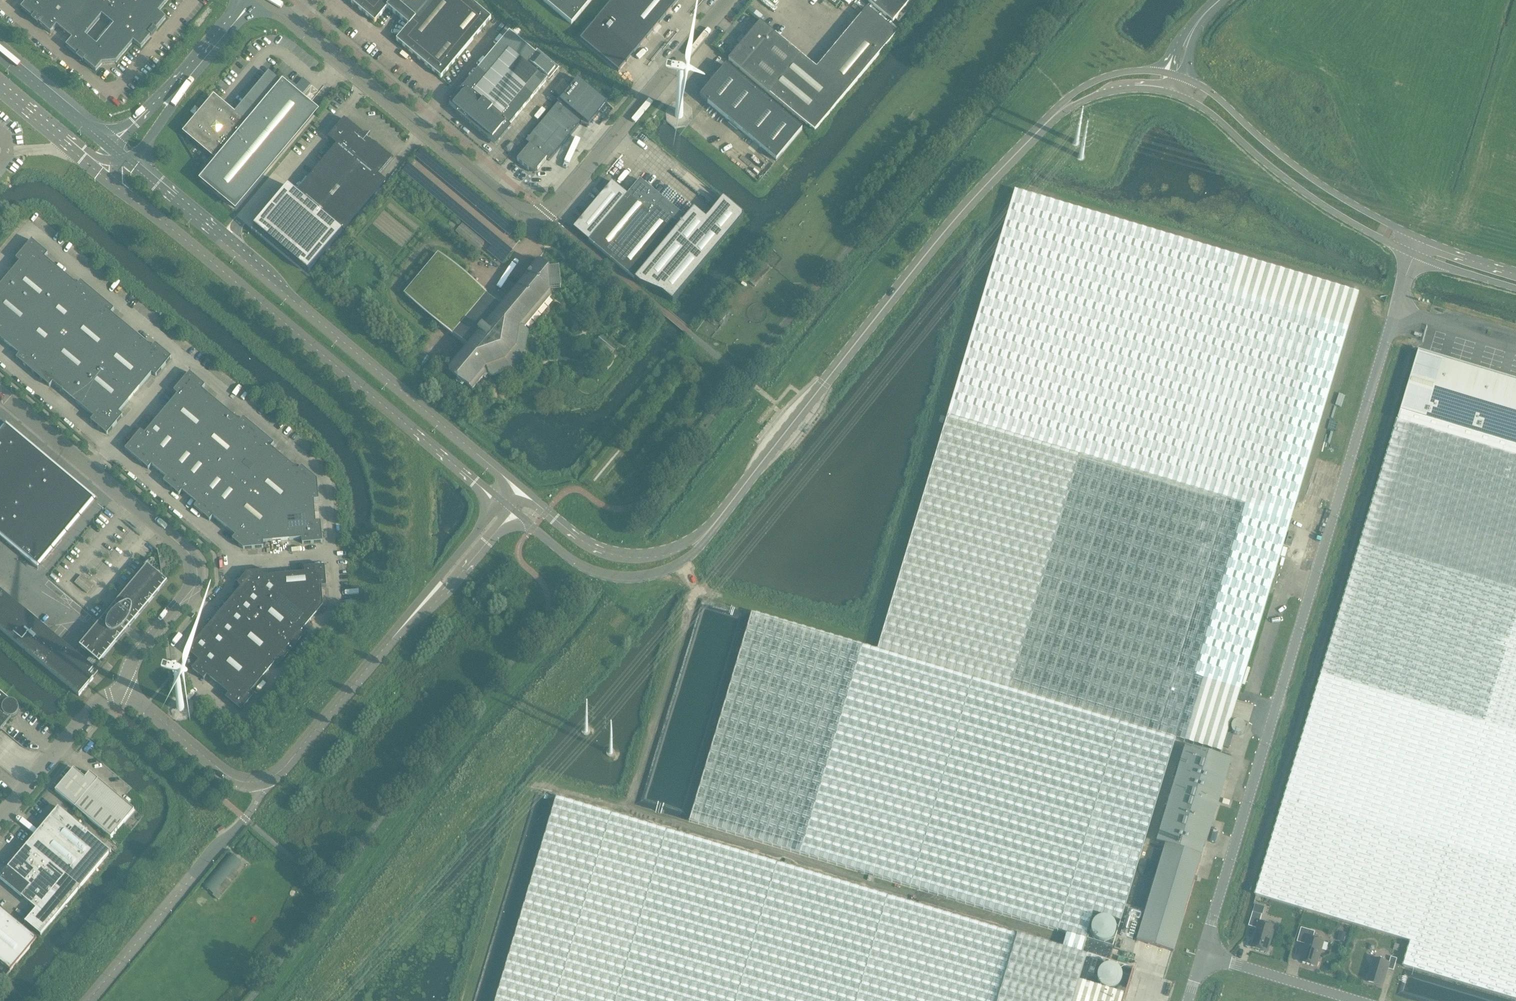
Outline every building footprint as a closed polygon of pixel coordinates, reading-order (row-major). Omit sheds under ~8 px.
[(27,2),(21,9),(33,19),(35,18),(39,22),(39,24),(51,34),(57,27),(72,40),(66,47),(78,57),(80,56),(84,60),(84,62),(96,72),(102,64),(116,63),(134,43),(141,49),(151,37),(150,35),(154,31),(156,31),(166,19),(159,13),(170,0),(25,0),(27,2)] [(468,0),(347,0),(375,23),(387,8),(409,26),(396,41),(441,79),(491,19),(468,0)] [(571,25),(592,0),(542,0),(571,25)] [(580,40),(619,73),(638,49),(679,0),(614,0),(580,40)] [(851,8),(858,0),(841,0),(851,8)] [(893,23),(912,0),(866,0),(893,23)] [(815,133),(897,34),(867,9),(816,69),(760,22),(728,60),(815,133)] [(559,71),(537,53),(536,55),(509,33),(479,70),(488,77),(495,68),(532,99),(547,81),(549,83),(559,71)] [(802,130),(726,66),(699,97),(776,161),(802,130)] [(509,126),(532,99),(495,68),(488,77),(479,70),(449,105),(458,112),(456,114),(495,147),(511,128),(509,126)] [(235,209),(316,113),(283,85),(282,86),(269,76),(238,112),(240,114),(236,118),(214,99),(201,114),(199,113),(196,116),(198,118),(185,133),(214,157),(219,161),(202,181),(235,209)] [(530,145),(517,161),(529,171),(531,172),(536,172),(537,170),(538,170),(547,159),(549,161),(583,121),(589,126),(607,105),(607,104),(578,80),(569,91),(526,142),(530,145)] [(672,102),(666,109),(667,121),(675,127),(686,127),(693,119),(692,108),(684,101),(672,102)] [(288,186),(253,228),(308,274),(343,233),(386,182),(378,176),(392,160),(370,141),(369,142),(366,140),(370,135),(363,135),(344,120),(328,139),(330,140),(336,146),(296,193),(288,186)] [(579,222),(573,229),(640,285),(662,294),(669,301),(673,303),(743,219),(743,216),(723,200),(716,208),(706,220),(694,210),(686,219),(640,180),(627,195),(612,182),(599,198),(579,222)] [(1359,294),(1015,191),(877,651),(752,613),(689,822),(1066,934),(1085,940),(1093,913),(1121,921),(1175,739),(1222,752),(1359,294)] [(111,314),(114,310),(81,282),(78,286),(45,259),(48,255),(32,241),(16,260),(20,263),(0,287),(0,339),(19,355),(16,359),(50,387),(53,384),(94,418),(91,422),(107,435),(123,416),(119,413),(152,374),(156,377),(172,358),(155,345),(152,348),(111,314)] [(525,328),(550,299),(551,298),(551,297),(551,290),(561,289),(559,270),(558,270),(549,271),(540,263),(502,308),(439,255),(405,295),(442,326),(452,335),(469,348),(449,372),(472,391),(486,375),(488,374),(489,375),(491,377),(510,370),(512,372),(521,365),(526,355),(524,354),(528,334),(525,331),(524,331),(525,328)] [(1398,421),(1515,456),(1515,380),(1477,369),(1475,368),(1469,366),(1467,366),(1421,352),(1419,351),(1398,421)] [(298,471),(271,448),(274,444),(243,418),(240,422),(202,390),(205,387),(190,373),(174,392),(178,395),(145,435),(141,432),(125,450),(148,470),(152,466),(166,479),(163,482),(179,496),(182,492),(197,504),(194,508),(210,521),(213,518),(235,536),(232,540),(243,550),(264,548),(263,543),(302,540),(302,544),(323,543),(321,522),(316,523),(314,501),(319,501),(317,480),(302,467),(298,471)] [(1256,896),(1257,896),(1411,942),(1404,967),(1515,1000),(1515,456),(1398,421),(1256,896)] [(56,464),(6,422),(0,429),(0,537),(38,569),(28,560),(86,491),(97,499),(56,464)] [(1294,535),(1288,534),(1285,545),(1290,547),(1294,535)] [(129,627),(157,595),(167,582),(162,578),(162,574),(161,570),(161,566),(160,562),(160,558),(159,554),(158,551),(157,551),(158,554),(159,558),(160,563),(160,568),(161,573),(148,566),(148,565),(110,611),(113,614),(109,618),(106,616),(82,644),(101,660),(125,632),(125,633),(126,632),(122,630),(126,625),(129,628),(130,627),(129,627)] [(303,630),(323,606),(322,588),(327,587),(325,567),(304,568),(305,573),(268,577),(267,572),(247,573),(238,585),(242,588),(188,652),(199,662),(192,670),(204,680),(207,677),(229,695),(225,699),(241,712),(254,696),(251,693),(275,663),(279,667),(306,634),(307,633),(303,630)] [(93,586),(81,576),(75,583),(87,594),(93,586)] [(0,591),(0,630),(79,696),(93,679),(89,675),(94,669),(0,591)] [(0,693),(0,732),(4,728),(12,719),(13,718),(14,718),(15,717),(16,716),(17,715),(18,714),(19,713),(19,712),(19,711),(19,709),(19,708),(19,707),(18,706),(17,705),(16,704),(15,703),(14,702),(13,702),(11,702),(10,702),(0,693)] [(167,703),(168,714),(167,715),(176,722),(176,721),(187,720),(194,712),(193,701),(185,694),(174,695),(167,703)] [(1165,844),(1136,941),(1174,952),(1232,759),(1185,745),(1156,841),(1165,844)] [(134,810),(115,795),(116,794),(113,791),(112,792),(90,773),(85,779),(74,769),(55,791),(111,838),(134,810)] [(495,1000),(1122,1000),(1124,995),(1078,981),(1085,956),(1081,955),(1061,949),(556,797),(495,1000)] [(111,852),(58,808),(26,846),(49,865),(64,878),(79,891),(111,852)] [(40,876),(49,865),(26,846),(17,857),(40,876)] [(216,890),(233,870),(235,871),(242,863),(229,853),(204,884),(211,890),(213,888),(216,890)] [(40,876),(17,857),(8,868),(31,887),(40,876)] [(36,910),(36,911),(64,878),(49,865),(40,876),(31,887),(22,898),(36,910)] [(8,868),(0,877),(0,880),(22,898),(31,887),(8,868)] [(41,936),(79,891),(64,878),(36,911),(36,910),(25,923),(41,936)] [(22,927),(0,909),(0,963),(11,972),(37,940),(22,927)] [(1252,947),(1268,952),(1275,927),(1260,922),(1262,915),(1253,912),(1249,926),(1258,929),(1252,947)] [(1301,930),(1297,942),(1306,944),(1301,962),(1317,967),(1324,942),(1313,939),(1315,932),(1301,928),(1301,930)] [(1061,949),(1081,955),(1085,940),(1066,934),(1061,949)] [(1367,982),(1383,986),(1388,969),(1394,971),(1398,959),(1391,957),(1389,964),(1374,959),(1367,982)]
